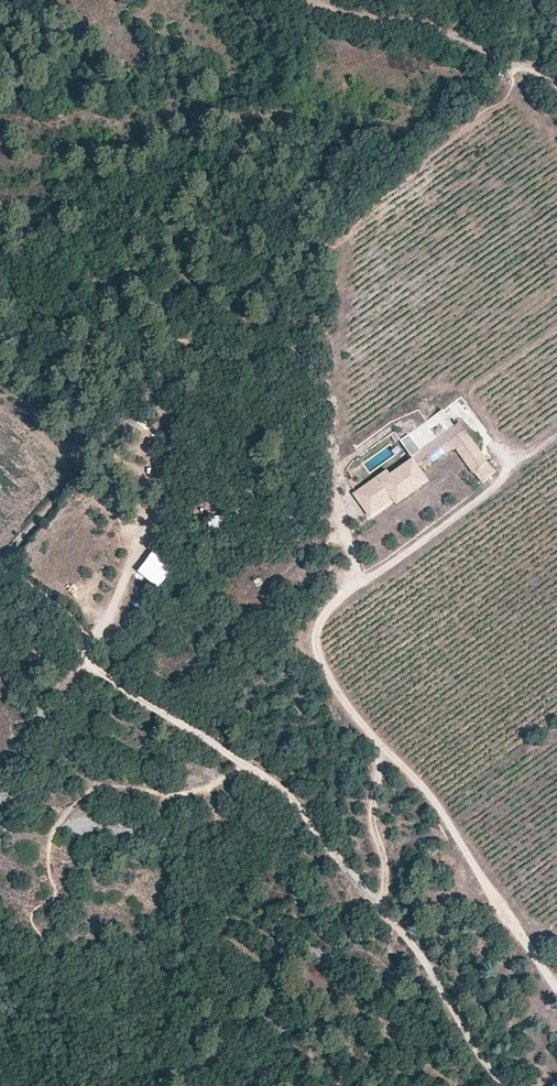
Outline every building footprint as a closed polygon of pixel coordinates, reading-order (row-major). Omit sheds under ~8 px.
[(412,458),(455,428),(443,411),(400,441),(412,458)] [(354,494),(369,515),(394,498),(391,495),(400,488),(406,496),(421,486),(413,475),(421,470),(422,471),(456,447),(480,482),(495,472),(461,423),(455,428),(412,458),(413,459),(390,475),(387,470),(354,494)] [(395,442),(399,440),(395,433),(390,436),(395,442)] [(422,471),(421,470),(413,475),(421,486),(428,481),(422,471)] [(397,503),(406,496),(400,488),(391,495),(394,498),(397,503)] [(228,517),(210,516),(209,532),(227,533),(228,517)] [(177,563),(156,549),(141,571),(161,585),(177,563)] [(39,633),(44,637),(54,626),(49,621),(39,633)]
